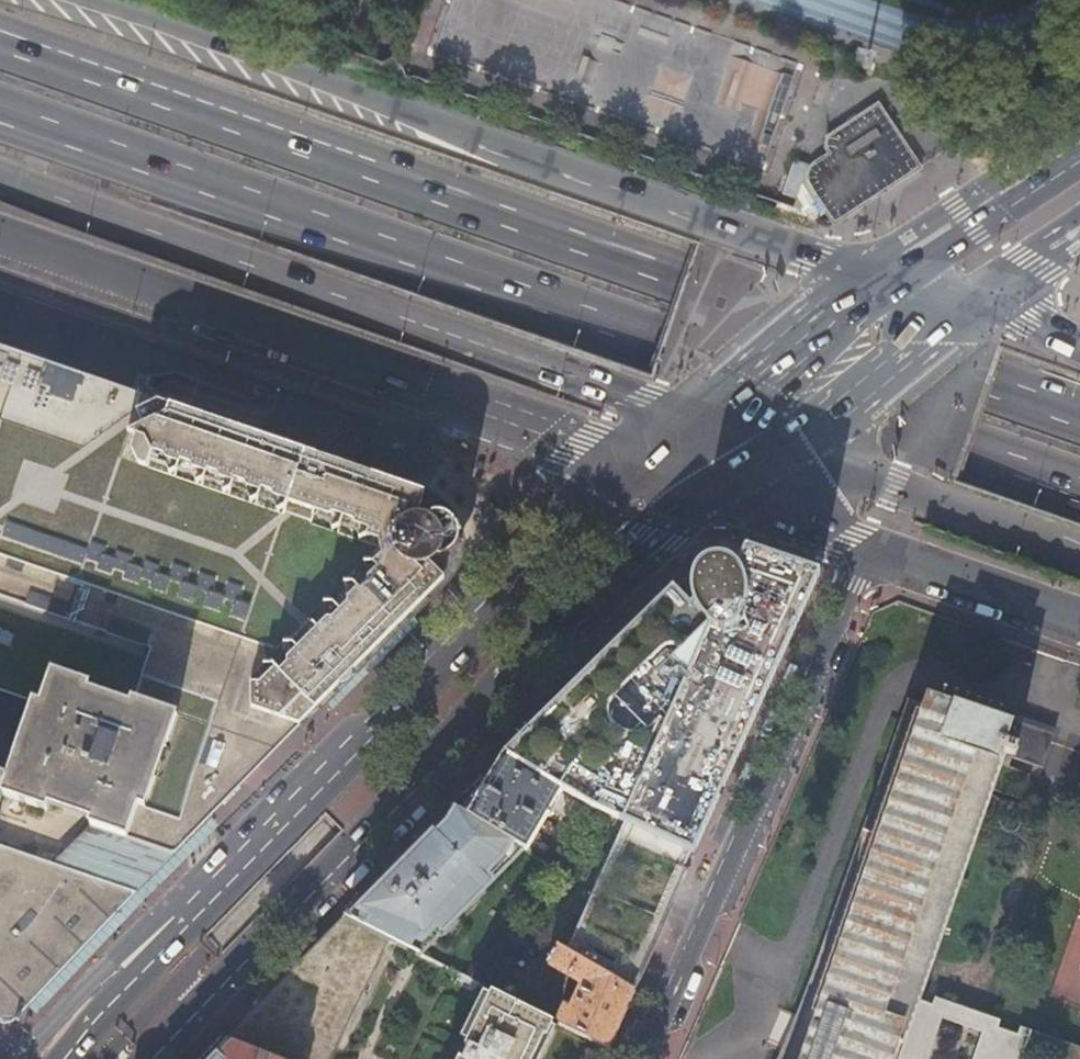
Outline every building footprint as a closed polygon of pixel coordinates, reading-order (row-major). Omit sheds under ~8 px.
[(831,154),(819,161),(814,165),(811,169),(809,175),(809,183),(811,187),(834,223),(919,167),(878,105),(828,137),(827,147),(831,154)] [(31,704),(4,779),(0,778),(0,798),(42,811),(47,799),(91,814),(86,828),(169,856),(173,857),(436,585),(444,579),(448,574),(450,570),(451,567),(452,561),(453,555),(453,549),(453,543),(452,537),(450,531),(448,526),(445,520),(443,516),(439,511),(435,507),(431,504),(426,501),(421,498),(414,496),(0,349),(0,694),(31,704)] [(504,755),(586,805),(597,812),(519,926),(552,945),(636,993),(678,896),(696,855),(692,853),(699,838),(703,840),(821,574),(745,548),(737,567),(732,563),(727,560),(723,559),(717,558),(712,558),(710,560),(706,561),(702,564),(698,567),(694,574),(691,582),(691,595),(693,604),(690,607),(673,588),(634,625),(504,755)] [(1020,1026),(1018,1034),(997,1027),(1000,1019),(934,997),(932,1005),(917,1000),(926,972),(932,956),(1004,755),(1046,770),(1056,736),(989,712),(987,717),(931,697),(807,1040),(800,1058),(928,1058),(941,1018),(983,1033),(974,1058),(1024,1058),(1028,1048),(1060,1058),(1079,1058),(1079,1047),(1020,1026)] [(498,761),(452,807),(524,850),(527,852),(552,811),(575,824),(586,805),(504,755),(498,761)] [(524,850),(452,807),(438,821),(353,908),(343,918),(391,941),(420,956),(524,850)] [(131,896),(169,856),(86,828),(48,866),(131,896)] [(4,1005),(12,997),(23,1008),(131,896),(48,866),(0,849),(0,1006),(4,1005)] [(224,1038),(276,1058),(329,1058),(391,941),(343,918),(291,971),(224,1038)] [(559,1025),(610,1051),(613,1043),(636,993),(552,945),(547,955),(553,958),(548,966),(571,980),(584,986),(573,1010),(569,1008),(559,1025)] [(518,1005),(522,996),(529,982),(524,979),(527,974),(506,963),(492,992),(465,1046),(469,1049),(465,1055),(463,1058),(534,1058),(544,1038),(547,1039),(555,1023),(542,1017),(531,1011),(518,1005)] [(522,996),(518,1005),(531,1011),(535,1003),(522,996)] [(224,1038),(204,1058),(276,1058),(224,1038)]
